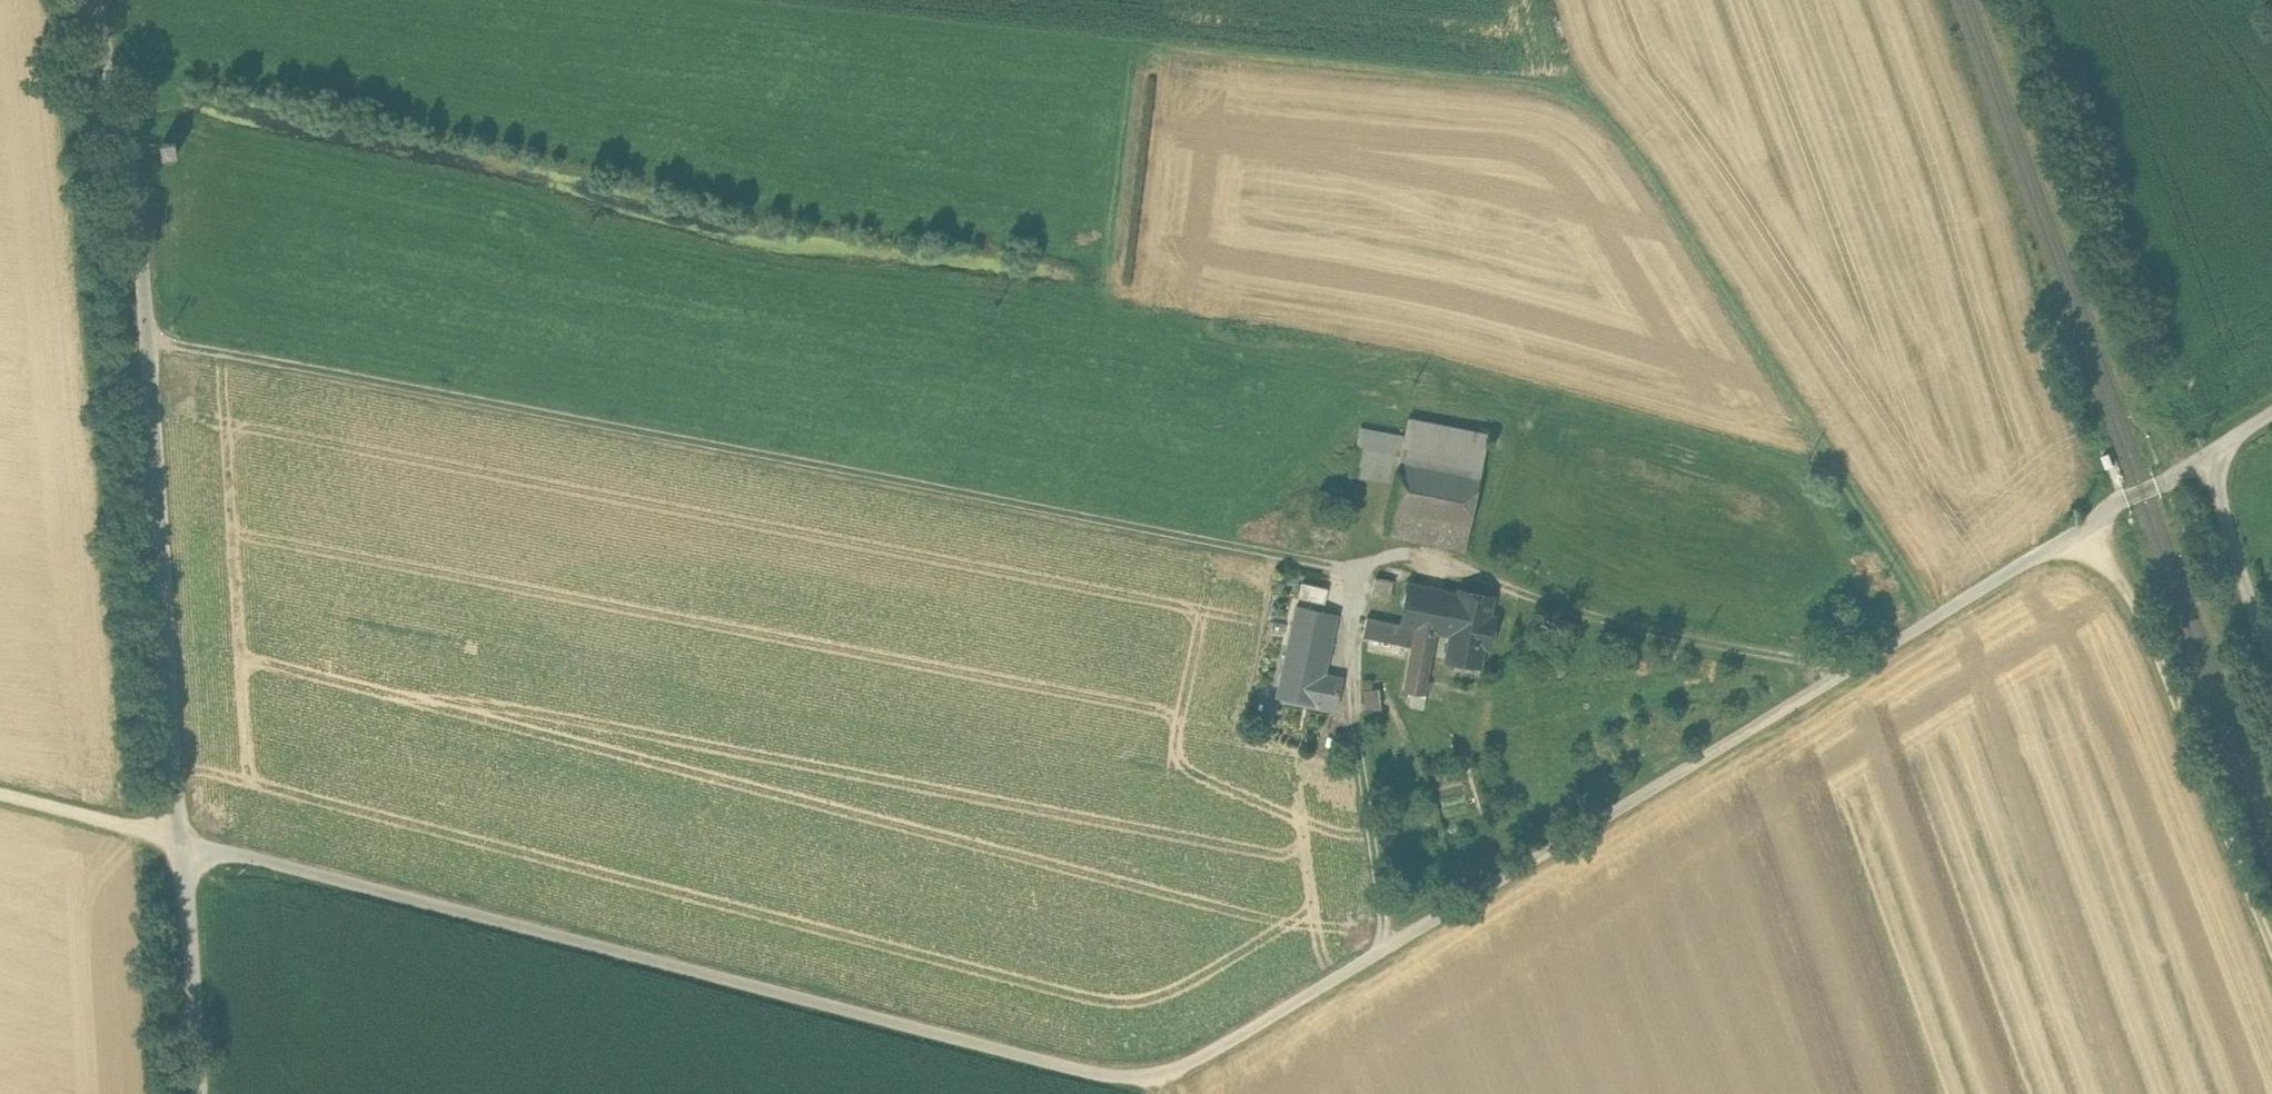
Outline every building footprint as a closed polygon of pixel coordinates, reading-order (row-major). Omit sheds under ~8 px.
[(177,148),(176,140),(161,142),(163,157),(171,156),(178,155),(177,148)] [(1489,434),(1409,418),(1405,435),(1401,456),(1481,472),(1489,434)] [(1405,435),(1360,427),(1356,447),(1401,456),(1405,435)] [(1401,456),(1356,447),(1351,473),(1396,482),(1401,456)] [(1481,472),(1401,456),(1396,482),(1390,511),(1411,515),(1469,527),(1481,472)] [(1411,515),(1390,511),(1386,532),(1406,537),(1411,515)] [(1469,527),(1411,515),(1406,537),(1465,550),(1469,527)] [(1449,591),(1376,577),(1367,617),(1437,631),(1441,632),(1449,591)] [(1299,596),(1331,598),(1332,582),(1300,581),(1299,596)] [(1491,596),(1461,590),(1461,593),(1449,591),(1441,632),(1453,634),(1448,658),(1478,664),(1491,596)] [(1337,613),(1297,604),(1277,696),(1336,708),(1343,677),(1324,673),(1337,613)] [(1437,631),(1367,617),(1363,635),(1412,645),(1433,649),(1437,631)] [(1433,649),(1412,645),(1404,689),(1412,691),(1425,693),(1433,649)] [(1380,687),(1364,689),(1367,709),(1382,707),(1380,687)] [(1425,693),(1412,691),(1410,704),(1423,706),(1425,693)]
